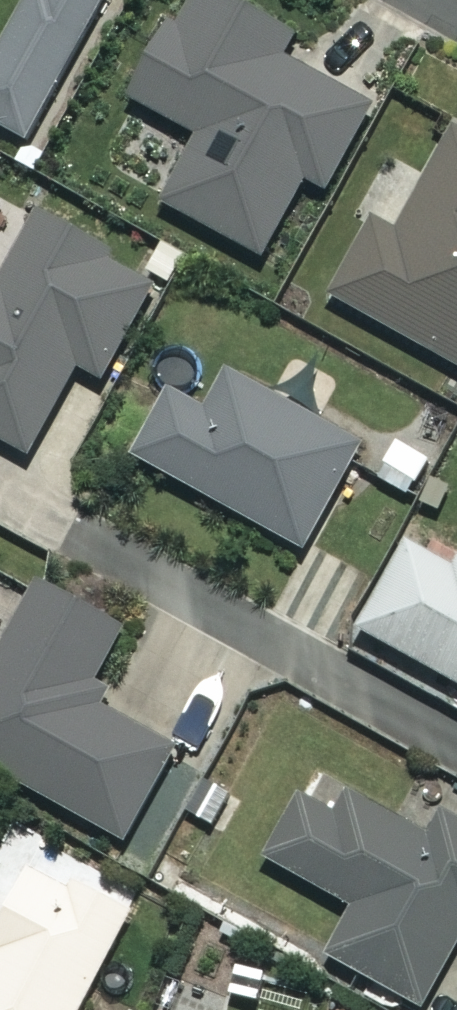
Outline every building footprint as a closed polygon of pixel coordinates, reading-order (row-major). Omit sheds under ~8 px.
[(0,62),(0,116),(29,132),(98,0),(32,0),(0,62)] [(237,0),(189,0),(173,30),(163,24),(125,94),(196,132),(158,201),(259,255),(301,177),(320,187),(365,102),(277,54),(290,29),(237,0)] [(450,134),(396,231),(373,218),(332,291),(456,360),(456,137),(450,134)] [(154,278),(36,217),(0,285),(0,439),(27,453),(73,366),(100,380),(154,278)] [(357,439),(224,370),(204,408),(167,389),(131,457),(301,546),(357,439)] [(407,533),(359,621),(456,675),(456,560),(407,533)] [(43,569),(32,590),(0,649),(0,772),(122,839),(172,746),(79,695),(124,613),(43,569)] [(309,775),(263,859),(351,906),(324,955),(419,1006),(456,935),(456,809),(443,802),(425,837),(309,775)] [(126,906),(68,877),(63,889),(22,870),(0,915),(0,1009),(74,1009),(126,906)]
